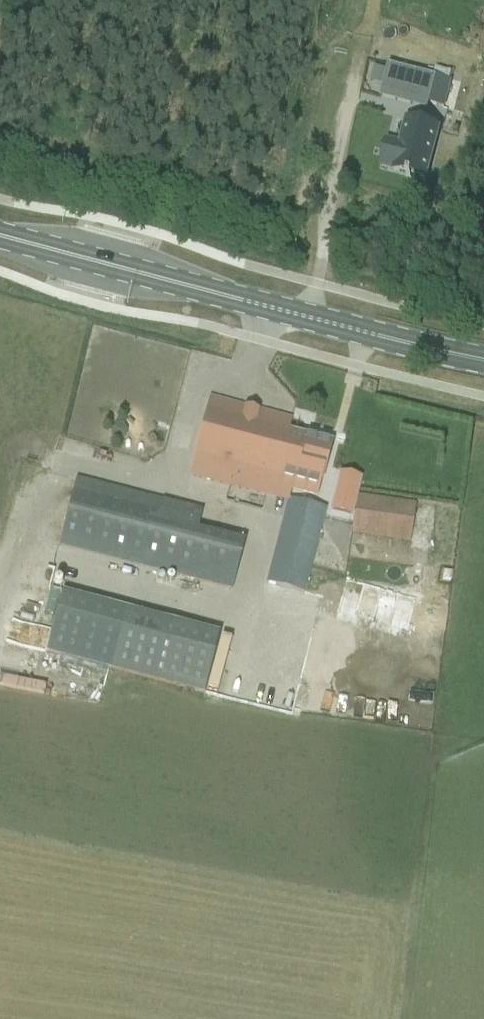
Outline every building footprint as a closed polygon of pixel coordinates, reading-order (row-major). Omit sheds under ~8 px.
[(389,64),(381,92),(428,104),(435,76),(389,64)] [(390,142),(384,167),(394,170),(393,172),(407,175),(406,178),(411,180),(412,177),(425,180),(438,129),(407,121),(400,145),(390,142)] [(204,418),(189,476),(273,498),(278,481),(291,484),(289,491),(315,498),(319,481),(321,482),(331,444),(287,433),(291,420),(209,399),(204,418)] [(340,476),(331,511),(351,516),(360,481),(340,476)] [(77,477),(59,546),(231,590),(244,540),(198,528),(203,509),(77,477)] [(357,496),(352,535),(410,542),(415,503),(357,496)] [(289,497),(266,582),(280,586),(306,593),(327,507),(289,497)] [(313,572),(309,588),(318,590),(322,574),(313,572)] [(126,610),(109,668),(183,688),(196,692),(203,694),(208,678),(220,636),(126,610)]
